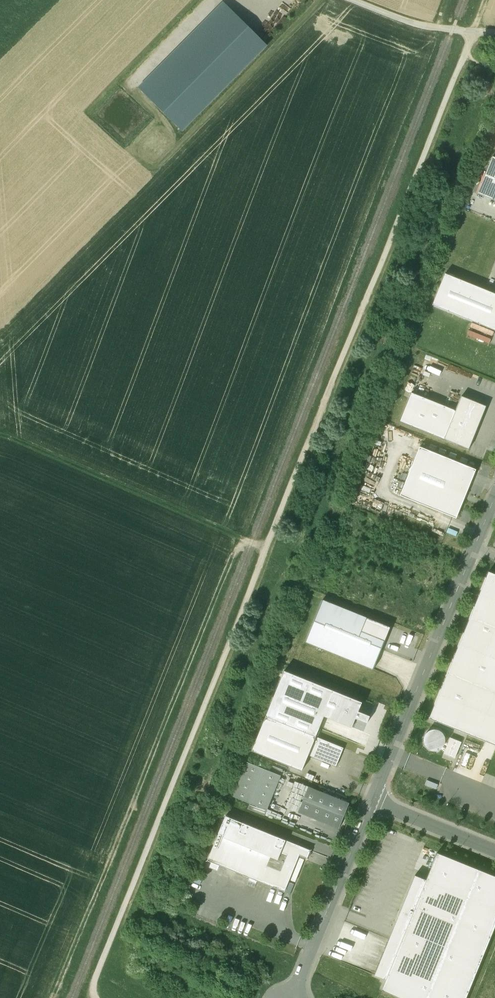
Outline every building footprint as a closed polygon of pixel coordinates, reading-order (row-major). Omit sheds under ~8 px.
[(267,44),(223,0),(221,0),(137,85),(182,131),(267,44)] [(492,157),(477,194),(494,201),(494,158),(492,157)] [(445,274),(432,305),(494,331),(494,294),(445,274)] [(456,411),(411,393),(399,422),(444,439),(456,411)] [(462,396),(456,411),(444,439),(468,450),(486,406),(462,396)] [(476,470),(420,447),(400,496),(456,518),(476,470)] [(488,572),(429,718),(494,745),(494,574),(488,572)] [(390,627),(322,600),(306,642),(373,669),(390,627)] [(373,730),(332,713),(325,727),(367,745),(373,730)] [(316,737),(266,716),(252,751),(301,771),(316,737)] [(427,748),(432,750),(436,751),(441,749),(444,745),(445,740),(444,736),(441,732),(437,730),(432,729),(428,731),(425,735),(424,740),(424,744),(427,748)] [(455,757),(461,740),(449,736),(443,753),(455,757)] [(343,748),(316,737),(308,755),(336,766),(343,748)] [(269,771),(247,762),(233,797),(250,803),(267,810),(281,776),(269,771)] [(283,770),(272,765),(269,771),(281,776),(283,770)] [(438,785),(428,781),(426,785),(436,790),(438,785)] [(349,803),(308,787),(298,812),(339,828),(349,803)] [(250,803),(248,809),(264,816),(267,810),(250,803)] [(310,850),(225,816),(207,860),(284,892),(299,855),(307,858),(310,850)] [(437,853),(426,880),(415,875),(374,975),(385,980),(381,990),(401,997),(466,997),(494,926),(494,876),(437,853)]
